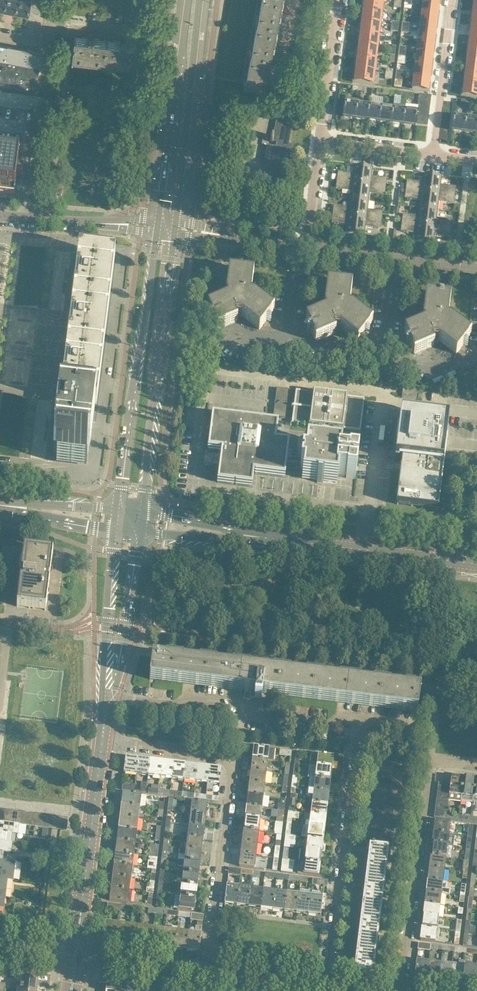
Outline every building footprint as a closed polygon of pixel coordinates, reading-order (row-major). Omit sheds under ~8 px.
[(4,9),(16,11),(18,0),(5,0),(4,9)] [(16,11),(28,14),(30,0),(18,0),(16,11)] [(279,9),(281,9),(279,8),(280,4),(282,4),(282,3),(280,3),(281,0),(262,0),(258,18),(256,17),(256,18),(258,18),(277,22),(279,9)] [(362,10),(382,13),(383,1),(378,0),(365,0),(364,3),(362,2),(362,3),(362,10)] [(423,6),(421,18),(439,20),(440,13),(440,12),(438,12),(438,8),(423,6)] [(380,25),(382,13),(362,10),(361,18),(360,18),(362,18),(362,22),(380,25)] [(274,35),(277,22),(258,18),(252,49),(250,49),(250,50),(252,50),(270,54),(273,40),(275,41),(275,40),(273,40),(274,35),(276,35),(274,35)] [(438,27),(439,20),(421,18),(420,30),(436,32),(436,28),(438,28),(438,27)] [(360,27),(359,34),(379,37),(380,25),(362,22),(361,26),(359,26),(359,27),(360,27)] [(420,30),(418,42),(436,44),(437,36),(435,36),(436,32),(420,30)] [(377,49),(379,37),(359,34),(358,42),(359,42),(359,47),(377,49)] [(467,48),(476,49),(476,37),(470,36),(470,40),(468,40),(467,48)] [(107,41),(88,38),(74,37),(72,58),(72,56),(104,60),(107,41)] [(139,44),(138,44),(107,41),(104,60),(137,63),(136,66),(137,66),(139,44)] [(435,51),(436,44),(418,42),(417,54),(433,56),(433,51),(435,52),(435,51)] [(20,86),(19,88),(36,92),(36,85),(40,66),(42,53),(0,44),(0,82),(20,86)] [(357,51),(356,58),(376,61),(377,49),(359,47),(358,50),(356,50),(356,51),(357,51)] [(476,61),(476,49),(467,48),(466,55),(468,56),(467,60),(476,61)] [(264,85),(267,72),(268,72),(269,72),(267,71),(268,67),(269,67),(270,67),(268,66),(270,54),(252,50),(246,81),(243,81),(264,85)] [(399,52),(398,64),(405,65),(406,53),(399,52)] [(417,54),(415,66),(433,68),(434,60),(432,59),(433,56),(417,54)] [(356,66),(356,71),(374,73),(376,61),(356,58),(355,65),(354,66),(356,66)] [(464,72),(476,74),(476,61),(467,60),(467,64),(465,63),(465,64),(464,72)] [(432,75),(433,68),(415,66),(414,78),(430,80),(430,75),(432,75)] [(373,84),(374,73),(356,71),(355,74),(353,74),(354,74),(353,82),(353,81),(352,82),(373,85),(373,84)] [(465,83),(476,85),(476,74),(464,72),(463,79),(465,79),(465,83)] [(396,76),(395,87),(402,88),(403,77),(396,76)] [(430,80),(414,78),(412,89),(430,92),(430,91),(431,84),(429,83),(430,80)] [(465,83),(464,88),(462,87),(462,88),(461,95),(476,97),(476,85),(465,83)] [(279,98),(279,95),(281,90),(270,87),(268,92),(268,95),(279,98)] [(358,100),(346,99),(343,117),(355,119),(357,101),(358,100)] [(357,101),(355,119),(368,120),(370,103),(357,101)] [(99,103),(98,115),(110,117),(111,105),(99,103)] [(370,103),(368,120),(379,122),(381,108),(382,104),(370,103)] [(393,109),(391,123),(403,125),(405,111),(406,106),(394,105),(393,109)] [(393,109),(381,108),(379,122),(391,123),(393,109)] [(417,113),(417,112),(405,111),(403,125),(416,126),(416,125),(417,119),(417,113)] [(243,135),(247,114),(247,113),(240,112),(236,133),(243,135)] [(454,117),(452,131),(464,132),(466,118),(454,117)] [(464,132),(476,134),(476,125),(476,120),(466,118),(464,132)] [(268,185),(264,207),(287,212),(287,211),(291,190),(292,190),(292,189),(288,189),(291,167),(292,168),(292,167),(288,166),(292,145),(293,145),(289,144),(293,123),(293,122),(285,121),(284,121),(277,119),(276,120),(277,120),(274,136),(273,135),(271,142),(273,142),(273,141),(277,142),(276,147),(268,146),(265,162),(269,163),(264,184),(268,185)] [(14,196),(16,179),(13,179),(13,176),(22,177),(23,170),(14,168),(14,165),(18,166),(20,149),(0,147),(0,194),(14,196)] [(361,184),(363,167),(354,165),(353,174),(340,172),(340,176),(337,176),(337,181),(361,184)] [(373,168),(363,167),(361,184),(386,187),(387,182),(384,181),(385,178),(372,176),(373,168)] [(59,168),(57,178),(61,179),(65,180),(67,169),(59,168)] [(432,175),(423,174),(421,182),(409,181),(409,184),(406,184),(406,189),(430,192),(432,175)] [(442,176),(432,175),(430,192),(455,196),(456,190),(453,190),(454,186),(441,185),(442,176)] [(351,192),(350,199),(359,201),(361,184),(337,181),(336,186),(338,187),(338,190),(351,192)] [(386,187),(361,184),(359,201),(369,202),(370,194),(382,195),(383,192),(385,192),(386,187)] [(419,200),(419,208),(428,209),(430,192),(406,189),(405,195),(408,195),(407,198),(419,200)] [(455,196),(430,192),(428,209),(438,211),(439,203),(451,204),(452,201),(454,201),(455,196)] [(333,214),(357,217),(359,201),(350,199),(349,207),(336,206),(336,209),(333,209),(333,214)] [(369,202),(359,201),(357,217),(382,220),(382,215),(380,215),(380,211),(368,210),(369,202)] [(428,209),(419,208),(418,216),(405,214),(405,218),(402,217),(402,223),(426,226),(428,209)] [(438,211),(428,209),(426,226),(451,229),(452,224),(449,223),(449,220),(437,219),(438,211)] [(355,234),(357,217),(333,214),(332,220),(334,220),(334,223),(346,225),(345,233),(355,234)] [(382,220),(357,217),(355,234),(365,236),(366,227),(378,229),(379,225),(381,226),(382,220)] [(424,243),(426,226),(402,223),(401,228),(403,228),(403,232),(415,233),(414,242),(424,243)] [(451,229),(426,226),(424,243),(434,244),(435,236),(447,237),(448,234),(450,234),(451,229)] [(99,359),(105,318),(105,314),(112,256),(81,252),(72,331),(71,333),(70,340),(70,344),(66,375),(66,378),(65,387),(64,390),(64,392),(63,392),(62,392),(61,393),(61,394),(61,395),(61,396),(62,397),(63,397),(63,398),(60,425),(60,427),(55,462),(86,466),(99,363),(99,359)] [(217,329),(218,329),(237,321),(235,314),(236,313),(237,306),(242,306),(241,314),(243,315),(241,317),(259,329),(259,330),(274,310),(273,309),(257,297),(254,295),(251,294),(253,273),(229,270),(225,295),(227,298),(207,306),(217,329)] [(340,329),(357,342),(369,326),(372,322),(371,321),(355,310),(356,309),(353,307),(349,306),(352,286),(345,285),(346,281),(339,280),(339,284),(327,283),(325,303),(324,303),(324,307),(325,310),(307,318),(306,319),(316,341),(335,333),(336,333),(333,326),(335,325),(336,318),(340,319),(339,326),(341,327),(340,329)] [(439,341),(456,354),(467,339),(471,334),(470,334),(454,322),(451,319),(447,319),(450,298),(439,296),(437,296),(431,296),(426,295),(423,316),(422,319),(424,323),(405,331),(404,331),(414,354),(433,346),(434,345),(431,338),(433,338),(434,330),(439,331),(438,338),(439,339),(438,341),(439,341)] [(188,385),(195,386),(196,378),(192,377),(189,377),(188,385)] [(403,386),(402,397),(417,399),(418,388),(403,386)] [(285,418),(287,406),(283,405),(283,402),(287,402),(289,390),(277,388),(275,401),(279,401),(279,405),(275,404),(273,417),(276,417),(285,418)] [(291,423),(323,428),(329,428),(343,430),(345,431),(345,430),(360,432),(364,399),(295,391),(291,423)] [(0,425),(0,453),(10,454),(11,445),(21,446),(27,396),(4,394),(0,425)] [(278,423),(257,421),(212,415),(208,449),(221,451),(221,457),(215,456),(214,463),(220,464),(218,482),(252,486),(253,472),(255,472),(255,473),(285,477),(286,463),(287,463),(287,462),(301,464),(301,459),(287,457),(289,443),(275,441),(275,439),(276,439),(278,423)] [(399,458),(402,458),(396,505),(437,510),(441,479),(440,479),(440,477),(442,477),(443,465),(442,465),(442,463),(443,463),(445,451),(444,451),(444,448),(445,448),(447,436),(446,436),(446,434),(447,434),(448,422),(436,420),(436,422),(434,421),(434,420),(407,417),(407,420),(403,420),(404,416),(400,416),(394,461),(398,461),(399,458)] [(321,482),(323,482),(337,484),(338,475),(344,476),(345,476),(346,476),(346,478),(355,479),(358,458),(349,457),(349,458),(340,457),(341,449),(327,447),(327,448),(326,448),(329,428),(323,428),(321,447),(320,447),(306,445),(305,456),(302,455),(301,459),(301,464),(300,468),(303,468),(302,480),(316,481),(317,481),(317,483),(321,483),(321,482)] [(17,605),(17,606),(29,608),(46,610),(47,599),(46,599),(48,584),(49,584),(49,583),(48,583),(48,579),(50,579),(50,578),(49,578),(50,563),(52,563),(53,554),(53,552),(51,552),(51,553),(41,552),(41,551),(36,550),(36,551),(25,550),(25,549),(24,549),(24,550),(23,559),(24,559),(23,569),(24,569),(23,576),(26,576),(25,580),(23,580),(22,586),(20,586),(19,596),(18,596),(17,605)] [(152,658),(149,680),(150,680),(151,677),(155,678),(183,681),(229,687),(230,687),(248,689),(247,694),(244,696),(247,700),(251,698),(254,698),(261,699),(262,691),(272,692),(337,700),(412,710),(417,710),(417,713),(418,713),(420,691),(415,690),(412,690),(354,682),(351,682),(282,674),(278,673),(258,671),(251,670),(250,670),(245,669),(233,668),(152,658)] [(254,747),(253,758),(268,760),(274,761),(275,749),(254,747)] [(310,766),(332,769),(333,756),(311,754),(310,766)] [(136,774),(138,759),(126,757),(124,772),(136,774)] [(268,760),(253,758),(251,770),(266,772),(268,760)] [(150,760),(138,759),(136,774),(148,775),(150,760)] [(162,762),(150,760),(148,775),(160,777),(162,762)] [(174,763),(162,762),(160,777),(172,778),(174,763)] [(185,765),(174,763),(172,778),(183,780),(185,765)] [(198,766),(185,765),(183,780),(196,781),(198,766)] [(198,766),(196,781),(208,783),(210,768),(198,766)] [(310,766),(308,777),(331,780),(332,769),(310,766)] [(221,769),(210,768),(208,783),(207,789),(213,790),(213,783),(220,784),(222,769),(221,769)] [(251,770),(250,782),(265,784),(266,772),(251,770)] [(449,796),(448,801),(460,802),(463,778),(452,777),(452,776),(451,776),(450,784),(449,791),(449,796)] [(315,778),(313,790),(329,792),(331,780),(308,777),(308,778),(315,778)] [(475,780),(463,778),(460,802),(472,803),(475,780)] [(250,782),(248,794),(263,796),(265,784),(250,782)] [(313,797),(312,802),(328,804),(329,792),(313,790),(307,790),(306,796),(313,797)] [(123,793),(122,805),(140,807),(145,808),(146,795),(141,795),(123,793)] [(248,794),(247,806),(262,808),(263,796),(248,794)] [(277,810),(278,810),(284,811),(286,799),(281,798),(280,804),(278,804),(277,810)] [(191,813),(206,815),(207,803),(184,800),(184,806),(191,807),(191,813)] [(312,802),(310,814),(326,816),(328,804),(312,802)] [(122,805),(120,816),(139,819),(140,807),(122,805),(121,805),(122,805)] [(247,806),(245,818),(260,820),(262,808),(247,806)] [(183,812),(182,824),(189,825),(204,827),(206,815),(191,813),(183,812)] [(310,821),(309,826),(325,828),(326,816),(310,814),(305,814),(304,820),(310,821)] [(118,828),(118,829),(137,831),(139,819),(120,816),(120,817),(119,828),(118,828)] [(68,818),(62,817),(60,830),(67,830),(68,818)] [(245,818),(244,830),(259,832),(260,820),(245,818)] [(435,820),(433,833),(449,834),(450,822),(435,820)] [(4,842),(5,842),(10,842),(11,834),(18,834),(20,825),(20,824),(17,824),(11,823),(4,822),(0,822),(0,841),(4,842)] [(281,835),(283,823),(276,822),(276,824),(275,832),(275,834),(277,834),(281,835)] [(285,835),(296,837),(296,836),(290,835),(291,824),(287,823),(285,835)] [(188,838),(203,839),(204,827),(189,825),(188,838)] [(302,837),(307,838),(323,840),(325,828),(309,826),(303,825),(302,837)] [(119,829),(117,840),(136,843),(137,831),(118,829),(119,829)] [(259,832),(244,830),(242,842),(257,844),(259,832)] [(433,833),(432,845),(453,847),(455,835),(449,834),(433,833)] [(294,848),(296,837),(285,835),(284,847),(288,848),(294,848)] [(186,849),(201,851),(203,839),(188,838),(186,849)] [(307,838),(306,850),(322,852),(325,852),(326,845),(323,845),(323,840),(307,838)] [(136,843),(117,840),(117,841),(116,852),(115,852),(134,855),(136,843)] [(0,841),(0,860),(2,861),(2,860),(3,860),(4,852),(11,853),(12,842),(10,842),(5,842),(4,842),(0,841)] [(242,842),(241,854),(256,856),(257,844),(242,842)] [(432,845),(431,856),(446,858),(452,859),(453,847),(432,845)] [(369,847),(365,880),(385,882),(386,869),(387,864),(389,849),(374,847),(374,846),(372,846),(372,847),(369,847)] [(287,860),(288,848),(284,847),(282,859),(290,860),(287,860)] [(178,860),(200,863),(201,851),(186,849),(180,848),(178,860)] [(300,850),(299,861),(305,862),(320,864),(322,852),(306,850),(300,850)] [(116,853),(114,864),(133,866),(134,855),(115,852),(115,853),(116,853)] [(256,856),(241,854),(239,866),(254,868),(256,856)] [(157,870),(158,858),(149,856),(147,868),(151,869),(157,870)] [(431,856),(429,869),(444,870),(446,858),(431,856)] [(281,871),(292,873),(293,866),(289,866),(290,860),(282,859),(281,871)] [(8,880),(14,880),(16,862),(3,860),(2,860),(2,861),(0,860),(0,879),(8,880)] [(183,873),(198,875),(200,863),(178,860),(177,866),(184,867),(183,873)] [(305,862),(304,874),(319,876),(320,864),(305,862)] [(114,865),(113,876),(131,878),(133,866),(114,864),(114,865)] [(429,869),(428,880),(443,882),(444,870),(429,869)] [(182,885),(197,887),(198,875),(183,873),(177,872),(177,879),(182,880),(182,885)] [(111,888),(130,891),(131,878),(113,876),(112,876),(112,877),(113,877),(111,888)] [(313,879),(312,885),(314,886),(327,887),(328,880),(313,879)] [(365,880),(361,913),(380,916),(382,902),(383,897),(385,882),(365,880)] [(428,880),(426,892),(441,894),(449,895),(450,889),(446,889),(447,883),(443,882),(428,880)] [(153,894),(155,881),(150,881),(149,887),(149,888),(147,888),(146,893),(149,893),(153,894)] [(180,897),(195,899),(197,887),(182,885),(180,897)] [(227,885),(224,904),(225,904),(237,905),(239,887),(227,886),(227,885)] [(251,889),(239,887),(237,905),(249,906),(251,889)] [(130,891),(111,888),(111,889),(110,900),(109,900),(128,903),(130,891)] [(251,889),(249,906),(261,908),(263,890),(251,889)] [(275,892),(263,890),(261,908),(273,909),(275,892)] [(275,892),(273,909),(285,911),(287,893),(275,892)] [(425,904),(440,906),(441,894),(426,892),(425,904)] [(299,895),(287,893),(285,911),(296,912),(299,895)] [(299,895),(296,912),(308,914),(310,896),(299,895)] [(310,896),(308,914),(320,915),(320,916),(321,910),(324,910),(326,895),(322,895),(322,898),(321,897),(311,896),(310,896)] [(174,908),(194,911),(195,899),(180,897),(175,896),(174,908)] [(108,903),(107,910),(119,911),(120,905),(108,903)] [(425,904),(423,916),(438,918),(440,906),(425,904)] [(361,913),(357,947),(376,949),(378,935),(379,930),(380,916),(361,913)] [(190,918),(190,920),(191,920),(203,922),(204,915),(191,914),(190,918)] [(423,916),(422,928),(437,930),(438,918),(423,916)] [(105,922),(103,941),(116,942),(118,923),(105,922)] [(118,923),(116,942),(128,944),(130,925),(118,923)] [(130,925),(128,944),(139,945),(142,926),(130,925)] [(142,926),(139,945),(152,947),(154,928),(142,926)] [(190,932),(187,951),(199,952),(202,927),(195,926),(194,933),(190,932)] [(166,929),(163,948),(175,950),(177,931),(178,927),(172,927),(172,930),(166,929)] [(154,928),(152,947),(163,948),(166,929),(154,928)] [(439,930),(437,930),(422,928),(420,940),(435,942),(438,942),(439,930)] [(177,931),(175,950),(187,951),(190,932),(177,931)] [(376,949),(357,947),(353,980),(372,982),(374,967),(375,962),(376,949)] [(416,960),(414,979),(415,979),(426,980),(428,963),(417,961),(416,960)] [(452,965),(450,983),(462,985),(465,961),(459,960),(458,966),(452,965)] [(465,962),(462,985),(474,986),(476,968),(472,968),(472,963),(465,962)] [(428,963),(426,980),(438,982),(440,964),(428,963)] [(440,964),(438,982),(450,983),(452,965),(440,964)] [(15,970),(14,978),(19,978),(17,990),(18,990),(37,990),(38,981),(36,980),(36,973),(15,970)] [(116,983),(107,982),(106,990),(115,990),(116,983)] [(142,986),(116,983),(115,990),(141,990),(142,986)]
